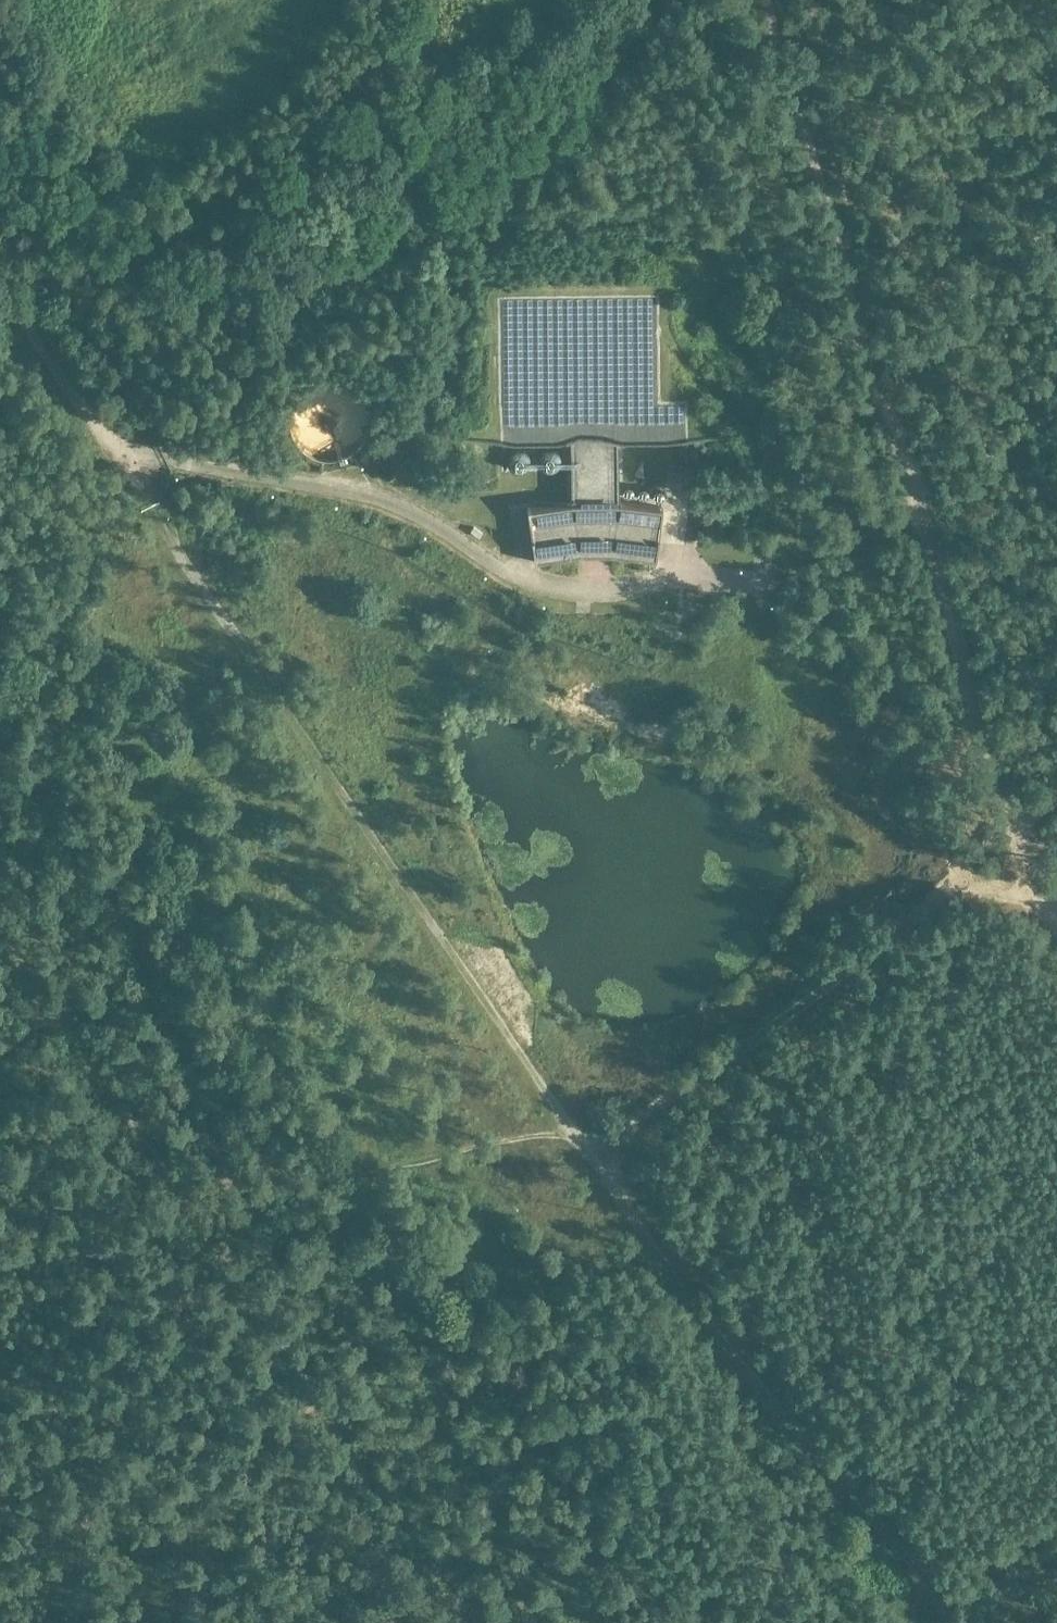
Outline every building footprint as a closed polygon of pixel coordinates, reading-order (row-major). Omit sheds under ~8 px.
[(618,439),(725,437),(728,437),(728,435),(686,436),(686,404),(658,404),(657,298),(501,300),(503,438),(460,438),(460,440),(570,439),(571,502),(528,508),(535,562),(580,555),(578,541),(613,540),(611,555),(656,560),(663,507),(619,501),(618,439)] [(666,475),(662,548),(686,550),(690,477),(666,475)]
